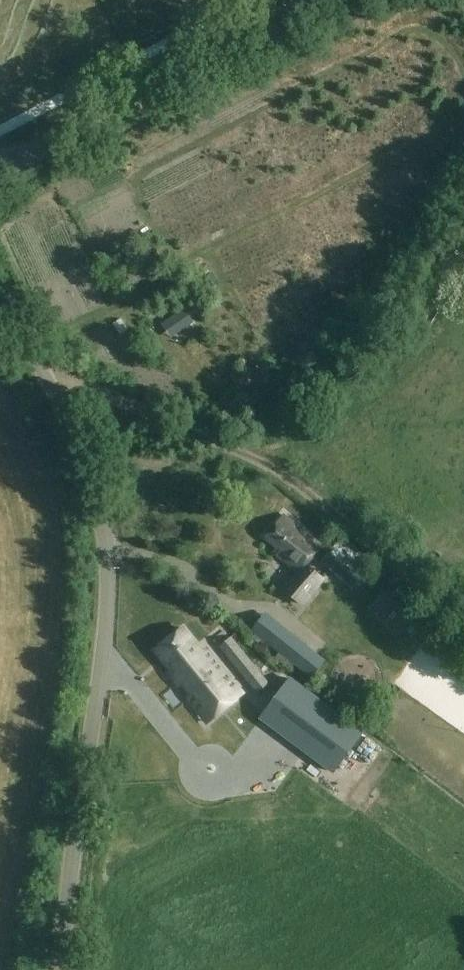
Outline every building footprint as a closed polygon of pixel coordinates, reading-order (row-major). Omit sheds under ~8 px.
[(455,252),(463,258),(463,257),(463,239),(455,252)] [(170,327),(182,343),(203,327),(191,312),(170,327)] [(321,546),(283,516),(265,537),(276,546),(273,551),(298,573),(283,590),(300,604),(322,579),(305,565),(321,546)] [(339,540),(321,560),(354,586),(372,566),(339,540)] [(281,629),(265,615),(250,633),(267,648),(269,645),(293,665),(308,647),(283,626),(281,629)] [(235,754),(268,726),(242,695),(243,694),(208,650),(215,644),(196,620),(183,630),(157,651),(172,670),(168,673),(208,723),(209,722),(235,754)] [(274,690),(231,636),(219,645),(256,694),(257,693),(262,699),(274,690)] [(274,702),(262,718),(278,731),(333,772),(362,733),(291,679),(274,702)]
